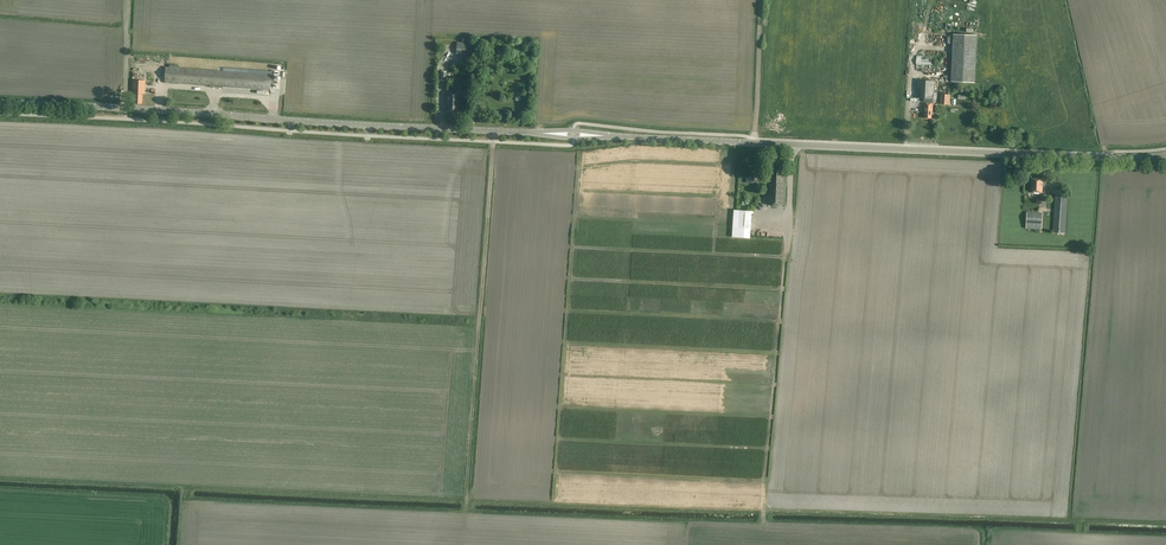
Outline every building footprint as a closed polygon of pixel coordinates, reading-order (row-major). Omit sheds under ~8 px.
[(975,83),(977,35),(953,34),(951,82),(975,83)] [(458,42),(458,46),(458,53),(471,54),(471,47),(466,46),(466,43),(458,42)] [(134,57),(133,63),(133,72),(147,73),(148,58),(134,57)] [(270,90),(271,75),(165,67),(164,83),(270,90)] [(133,80),(132,91),(133,91),(133,102),(135,102),(135,104),(141,104),(141,102),(142,102),(142,94),(145,94),(145,80),(133,80)] [(923,81),(918,81),(917,98),(924,98),(924,102),(933,102),(933,82),(923,81)] [(459,97),(460,92),(446,92),(446,102),(446,105),(445,107),(447,107),(447,112),(458,112),(458,108),(459,108),(459,99),(459,97)] [(949,95),(940,95),(939,104),(949,105),(949,95)] [(933,104),(924,103),(924,110),(924,118),(931,118),(931,114),(932,114),(933,104)] [(784,170),(772,169),(771,174),(770,174),(770,179),(768,179),(767,205),(785,205),(786,185),(784,183),(784,170)] [(1041,179),(1033,179),(1033,186),(1032,186),(1032,192),(1042,192),(1042,186),(1041,186),(1041,179)] [(1068,195),(1056,194),(1053,233),(1065,233),(1068,195)] [(747,228),(748,211),(740,210),(739,227),(747,228)] [(1042,213),(1027,212),(1026,229),(1041,229),(1042,213)]
